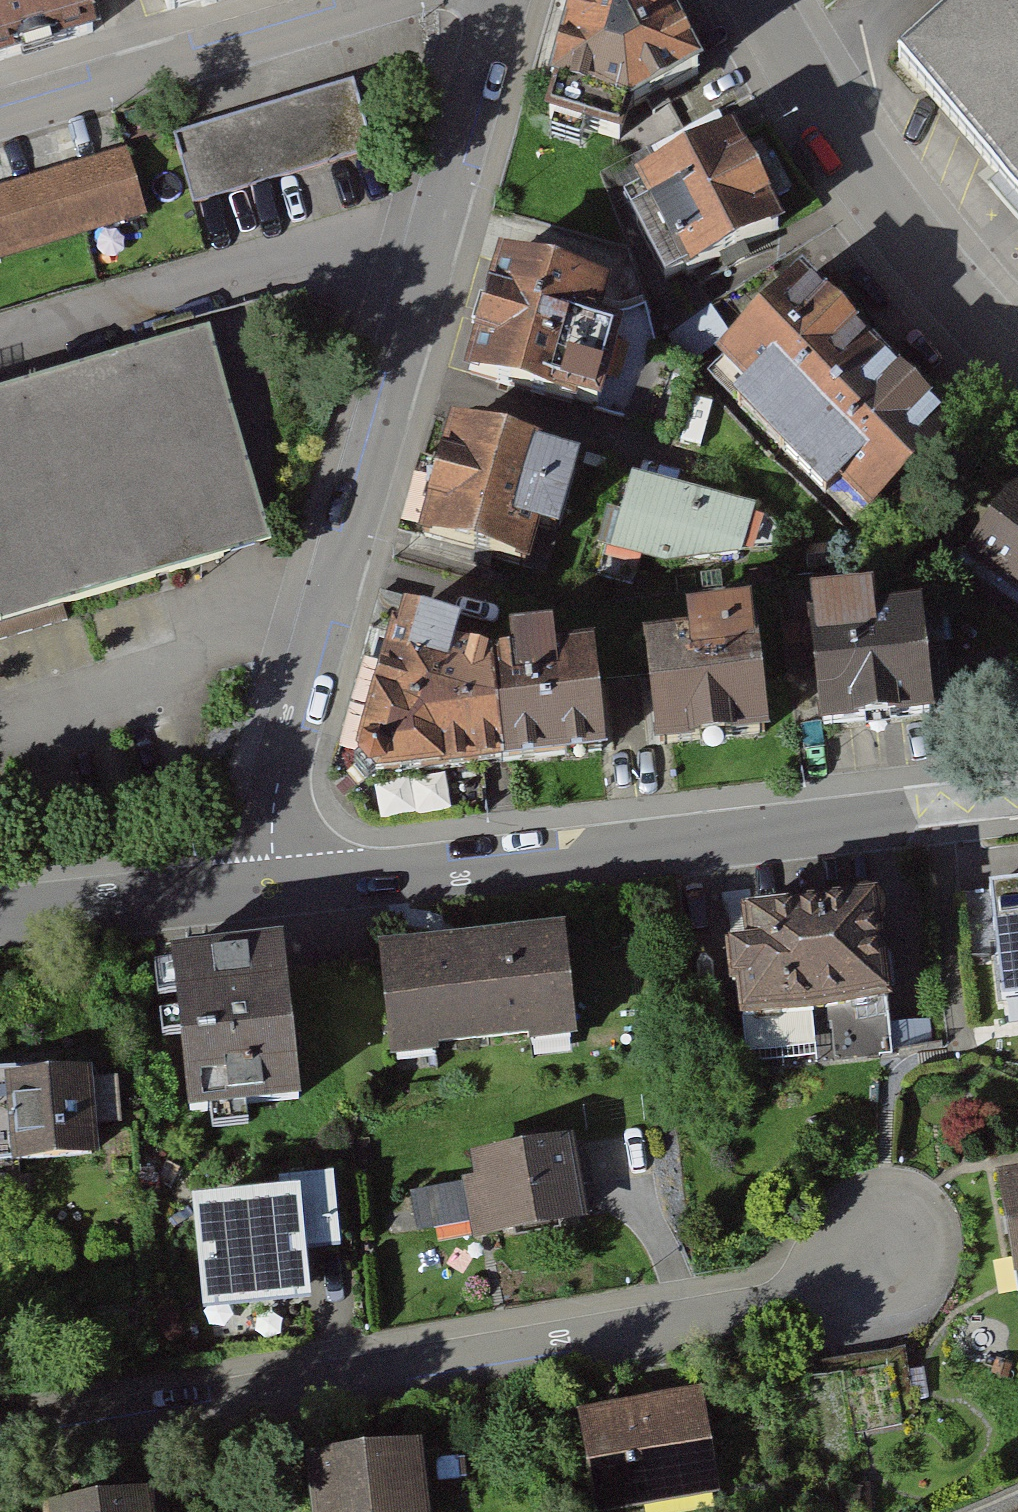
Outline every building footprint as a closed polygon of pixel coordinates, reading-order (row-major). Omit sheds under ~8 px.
[(97,32),(88,0),(0,0),(0,61),(97,32)] [(170,10),(207,0),(167,0),(170,10)] [(550,121),(619,136),(629,106),(701,69),(669,0),(571,0),(550,121)] [(932,66),(1017,168),(1017,0),(1011,0),(932,66)] [(357,80),(175,133),(194,203),(381,149),(357,80)] [(732,123),(633,171),(684,275),(783,227),(732,123)] [(0,188),(0,261),(150,217),(130,150),(0,188)] [(639,282),(499,246),(467,370),(607,406),(639,282)] [(806,259),(712,347),(864,508),(958,420),(806,259)] [(0,394),(0,621),(273,539),(211,331),(0,394)] [(574,453),(448,420),(417,537),(543,570),(574,453)] [(770,500),(627,466),(608,545),(666,558),(756,558),(770,500)] [(1011,475),(959,557),(1017,594),(1017,480),(1011,475)] [(882,593),(810,600),(822,727),(943,715),(932,606),(883,610),(882,593)] [(684,639),(644,643),(654,744),(768,734),(756,604),(681,611),(684,639)] [(468,624),(402,606),(351,748),(379,777),(608,751),(596,643),(560,651),(557,628),(511,635),(513,658),(461,645),(468,624)] [(990,902),(1001,998),(1017,996),(1017,898),(990,902)] [(881,904),(729,922),(741,1021),(893,1003),(881,904)] [(563,927),(378,949),(391,1057),(576,1035),(563,927)] [(288,933),(174,942),(187,1108),(301,1099),(288,933)] [(0,1069),(0,1155),(101,1153),(99,1066),(0,1069)] [(462,1186),(411,1194),(417,1231),(470,1223),(473,1239),(486,1237),(585,1221),(581,1196),(572,1140),(470,1156),(474,1178),(461,1181),(462,1186)] [(996,1171),(1014,1275),(1017,1274),(1017,1167),(996,1171)] [(298,1178),(299,1193),(305,1247),(322,1245),(338,1244),(331,1175),(298,1178)] [(299,1193),(192,1203),(202,1313),(309,1304),(305,1247),(299,1193)] [(619,1411),(580,1417),(596,1510),(719,1490),(704,1397),(660,1403),(619,1411)] [(303,1450),(311,1511),(434,1511),(425,1435),(303,1450)] [(45,1502),(47,1511),(158,1511),(153,1485),(45,1502)]
